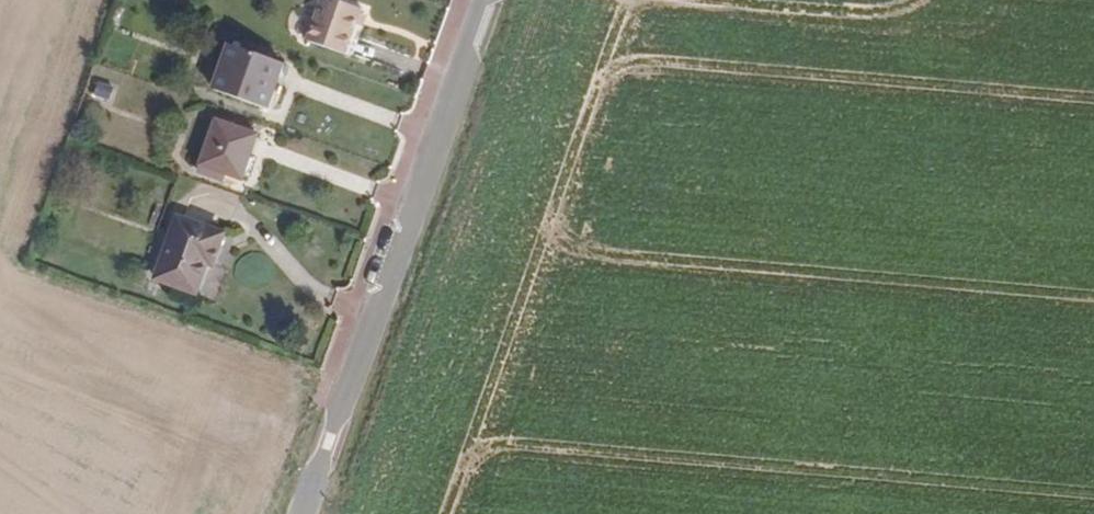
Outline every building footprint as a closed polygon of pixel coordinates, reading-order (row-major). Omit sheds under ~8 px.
[(346,54),(362,9),(335,0),(322,0),(308,40),(346,54)] [(231,46),(215,91),(268,109),(274,92),(269,91),(279,63),(231,46)] [(259,135),(216,120),(200,165),(198,173),(224,181),(227,175),(243,180),(259,135)] [(212,266),(224,234),(178,218),(156,279),(197,294),(207,264),(212,266)]
